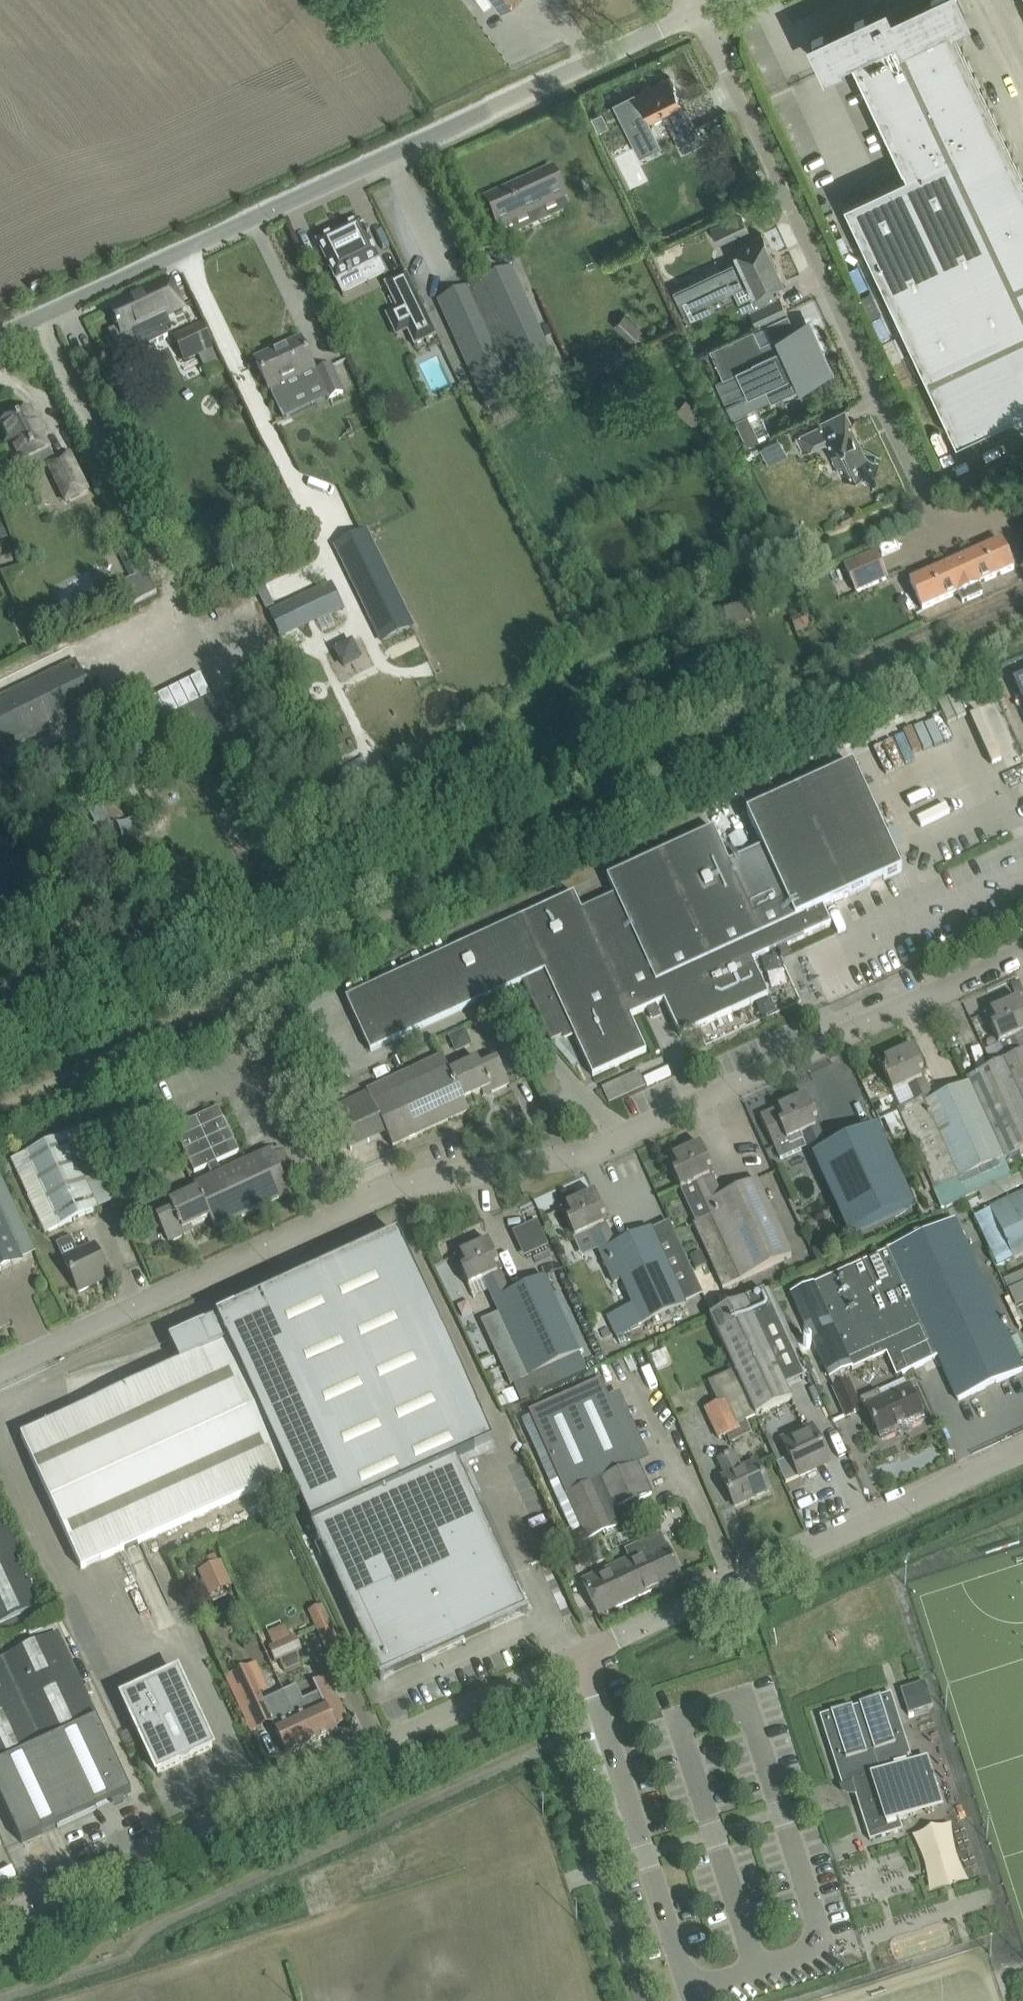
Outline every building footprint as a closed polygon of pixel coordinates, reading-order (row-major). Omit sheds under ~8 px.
[(501,10),(515,0),(494,0),(501,10)] [(855,197),(844,202),(956,440),(1022,409),(1022,176),(951,22),(965,15),(958,0),(926,0),(889,17),(884,6),(813,40),(826,67),(851,56),(906,173),(855,197)] [(634,94),(615,103),(618,108),(634,141),(636,144),(654,135),(652,131),(653,131),(648,122),(648,121),(651,119),(651,120),(681,105),(683,104),(669,76),(637,92),(638,94),(635,95),(634,94)] [(694,126),(675,136),(682,150),(701,140),(694,126)] [(553,168),(486,199),(499,228),(505,240),(533,227),(528,215),(544,208),(566,197),(553,168)] [(741,212),(711,226),(719,243),(749,229),(741,212)] [(317,243),(318,245),(319,244),(336,279),(335,279),(336,281),(338,280),(348,275),(349,277),(353,274),(352,273),(361,269),(365,278),(384,268),(380,260),(379,258),(370,239),(371,239),(369,235),(368,235),(362,223),(361,221),(359,222),(360,222),(344,230),(335,234),(319,242),(317,243)] [(679,302),(773,258),(762,233),(732,247),(738,260),(673,290),(679,302)] [(749,283),(756,296),(774,287),(775,289),(777,288),(776,285),(784,282),(773,258),(679,302),(688,321),(712,310),(709,302),(749,283)] [(560,377),(551,356),(511,268),(440,301),(480,388),(489,409),(490,409),(490,407),(558,376),(559,377),(560,377)] [(385,283),(397,307),(397,308),(402,306),(413,327),(408,329),(414,343),(414,344),(415,346),(417,345),(416,344),(435,335),(435,336),(437,335),(407,273),(405,274),(387,283),(387,282),(385,283)] [(132,299),(112,309),(119,324),(117,325),(118,328),(120,327),(124,335),(133,331),(142,349),(169,336),(165,329),(172,326),(167,315),(184,307),(171,281),(137,297),(132,299)] [(758,325),(787,311),(779,294),(750,308),(758,325)] [(753,328),(710,348),(723,377),(715,380),(731,417),(760,405),(771,400),(797,388),(796,387),(827,372),(817,353),(821,351),(813,334),(809,335),(804,323),(760,343),(753,328)] [(204,324),(174,337),(185,362),(215,349),(204,324)] [(286,349),(257,363),(270,391),(271,390),(272,394),(283,419),(285,419),(282,412),(297,405),(294,398),(322,384),(317,373),(315,369),(301,339),(284,346),(286,349)] [(331,366),(317,373),(322,384),(329,398),(343,392),(331,366)] [(24,413),(19,412),(10,417),(8,421),(1,424),(9,441),(6,443),(18,466),(31,460),(37,471),(48,465),(66,501),(88,490),(70,454),(55,461),(50,450),(31,410),(24,413)] [(748,414),(736,420),(748,445),(759,440),(748,414)] [(876,456),(874,460),(867,456),(865,450),(861,452),(855,438),(859,436),(853,424),(856,422),(855,420),(852,421),(827,433),(822,422),(795,434),(803,451),(810,448),(810,449),(826,442),(829,450),(828,450),(834,463),(836,462),(843,478),(849,475),(852,473),(863,479),(861,482),(867,485),(881,459),(876,456)] [(766,461),(785,451),(776,433),(757,443),(766,461)] [(0,523),(0,542),(9,538),(1,522),(0,523)] [(339,546),(336,548),(370,617),(382,642),(412,627),(401,604),(373,547),(375,546),(376,546),(368,531),(339,546)] [(956,561),(973,598),(982,594),(979,586),(978,584),(1003,573),(1004,573),(1014,569),(1001,541),(982,549),(982,550),(956,561)] [(131,580),(148,572),(134,543),(117,551),(131,580)] [(875,552),(845,566),(856,592),(887,579),(875,552)] [(963,603),(973,598),(956,561),(930,573),(910,581),(923,609),(933,605),(933,604),(958,593),(959,595),(963,603)] [(332,584),(269,613),(281,639),(344,609),(332,584)] [(811,609),(790,619),(797,633),(818,623),(811,609)] [(352,640),(333,650),(343,669),(362,659),(352,640)] [(98,704),(76,660),(0,697),(0,740),(5,750),(98,704)] [(163,760),(227,728),(201,674),(147,701),(158,722),(147,728),(163,760)] [(1013,681),(1022,703),(1022,676),(1013,681)] [(593,1076),(647,1051),(631,1016),(664,1001),(680,1036),(769,995),(753,960),(831,924),(823,907),(902,871),(853,765),(747,814),(763,848),(730,864),(713,829),(607,878),(615,895),(582,910),(574,893),(346,997),(371,1051),(523,982),(551,1042),(563,1036),(563,1037),(565,1036),(564,1036),(573,1032),(593,1076)] [(968,1083),(1004,1159),(1022,1151),(1022,1007),(1019,998),(985,1014),(986,1016),(986,1015),(1006,1060),(966,1079),(968,1083)] [(913,1047),(879,1062),(919,1151),(911,1155),(927,1188),(931,1186),(942,1208),(1010,1177),(1002,1160),(1004,1159),(968,1083),(934,1099),(923,1077),(922,1078),(919,1072),(923,1070),(913,1047)] [(492,1092),(509,1084),(499,1061),(482,1069),(479,1061),(452,1074),(464,1099),(490,1087),(492,1092)] [(464,1099),(452,1074),(449,1068),(373,1103),(368,1092),(332,1109),(351,1150),(387,1133),(393,1146),(469,1111),(464,1099)] [(606,1100),(646,1087),(641,1071),(601,1084),(606,1100)] [(807,1095),(761,1116),(775,1147),(802,1134),(811,1154),(827,1146),(818,1125),(816,1126),(813,1120),(817,1118),(807,1095)] [(222,1173),(217,1162),(239,1151),(218,1107),(174,1127),(194,1172),(208,1166),(213,1177),(195,1185),(197,1190),(170,1203),(173,1210),(157,1217),(168,1242),(186,1234),(183,1230),(210,1217),(215,1229),(291,1194),(286,1183),(297,1178),(285,1151),(283,1152),(281,1147),(272,1151),(271,1150),(222,1173)] [(880,1122),(827,1146),(811,1154),(817,1168),(821,1166),(852,1233),(917,1203),(880,1122)] [(64,1135),(12,1159),(46,1233),(98,1208),(64,1135)] [(791,1255),(757,1180),(722,1196),(712,1174),(709,1175),(707,1169),(711,1167),(701,1144),(667,1159),(681,1190),(695,1184),(710,1216),(692,1224),(721,1287),(791,1255)] [(686,1305),(652,1230),(651,1228),(616,1245),(606,1223),(603,1224),(601,1218),(605,1215),(595,1192),(561,1208),(574,1237),(590,1230),(614,1282),(621,1279),(632,1304),(607,1316),(616,1336),(616,1337),(686,1305)] [(992,1209),(1014,1258),(1022,1254),(1022,1195),(992,1209)] [(23,1260),(0,1211),(0,1270),(23,1260)] [(537,1217),(511,1228),(523,1253),(548,1242),(537,1217)] [(791,1294),(829,1377),(851,1367),(852,1369),(886,1354),(897,1376),(938,1357),(958,1400),(1022,1370),(1009,1339),(954,1218),(791,1294)] [(399,1235),(239,1308),(236,1310),(170,1340),(181,1364),(21,1436),(81,1569),(289,1475),(372,1658),(371,1658),(381,1680),(382,1679),(385,1676),(421,1658),(423,1661),(465,1642),(464,1639),(522,1613),(527,1613),(528,1613),(518,1591),(517,1591),(457,1461),(494,1444),(483,1422),(484,1422),(399,1235)] [(510,1383),(513,1382),(579,1352),(545,1277),(510,1293),(500,1271),(497,1272),(494,1266),(499,1264),(489,1241),(454,1256),(468,1286),(484,1278),(500,1312),(482,1321),(510,1383)] [(95,1245),(64,1259),(79,1292),(99,1283),(97,1277),(108,1272),(95,1245)] [(706,1264),(700,1251),(689,1256),(695,1269),(706,1264)] [(1009,1292),(1016,1306),(1022,1303),(1022,1285),(1009,1292)] [(764,1290),(709,1316),(734,1370),(755,1416),(792,1399),(786,1386),(804,1378),(764,1290)] [(587,1369),(579,1352),(513,1382),(521,1399),(587,1369)] [(719,1405),(706,1411),(719,1439),(728,1434),(731,1441),(751,1431),(746,1420),(755,1416),(734,1370),(708,1381),(719,1405)] [(531,1416),(522,1420),(551,1484),(560,1480),(582,1529),(575,1532),(580,1544),(643,1515),(637,1501),(653,1493),(601,1379),(529,1411),(531,1416)] [(923,1420),(908,1387),(882,1399),(878,1391),(858,1400),(849,1381),(834,1388),(847,1415),(867,1407),(873,1420),(872,1421),(874,1425),(875,1425),(882,1439),(923,1420)] [(790,1458),(799,1477),(816,1469),(815,1467),(827,1461),(828,1464),(829,1463),(811,1425),(799,1431),(802,1436),(784,1445),(790,1458)] [(735,1506),(770,1490),(757,1462),(744,1468),(736,1450),(718,1458),(726,1475),(722,1477),(735,1506)] [(790,1458),(778,1464),(786,1483),(799,1477),(790,1458)] [(44,1606),(44,1607),(47,1606),(46,1604),(44,1604),(0,1509),(0,1627),(44,1606)] [(630,1559),(583,1581),(599,1615),(681,1577),(679,1573),(683,1571),(677,1560),(673,1561),(667,1548),(660,1534),(626,1550),(630,1559)] [(221,1557),(196,1569),(208,1596),(233,1585),(221,1557)] [(302,1650),(296,1637),(292,1639),(285,1625),(268,1632),(274,1647),(269,1649),(275,1662),(280,1660),(285,1671),(302,1663),(298,1652),(302,1650)] [(132,1793),(57,1633),(0,1659),(0,1796),(22,1843),(132,1793)] [(189,1756),(190,1758),(213,1748),(178,1673),(123,1699),(158,1773),(180,1763),(179,1761),(189,1756)] [(304,1702),(290,1708),(307,1745),(338,1731),(335,1725),(347,1719),(335,1693),(332,1694),(325,1677),(313,1682),(319,1694),(303,1701),(304,1702)] [(254,1717),(267,1711),(262,1701),(252,1678),(239,1684),(254,1717)] [(925,1682),(901,1690),(909,1714),(933,1706),(925,1682)] [(287,1754),(307,1745),(290,1708),(283,1691),(262,1701),(267,1711),(287,1754)] [(911,1755),(891,1693),(879,1697),(879,1698),(859,1704),(859,1705),(853,1707),(852,1706),(833,1712),(832,1712),(820,1716),(843,1786),(852,1783),(870,1840),(903,1830),(900,1819),(918,1814),(918,1813),(933,1808),(932,1803),(934,1795),(935,1786),(932,1778),(927,1772),(920,1766),(918,1761),(911,1764),(908,1756),(911,1755)]
